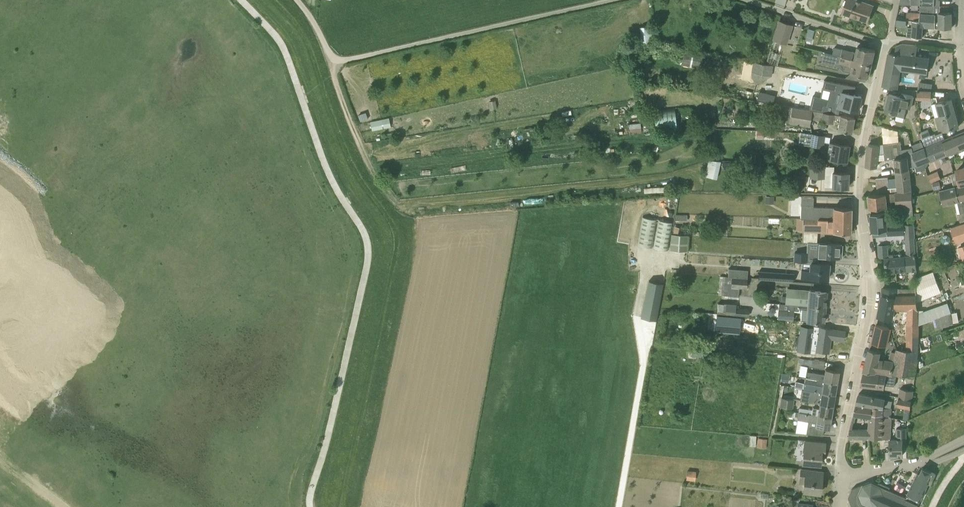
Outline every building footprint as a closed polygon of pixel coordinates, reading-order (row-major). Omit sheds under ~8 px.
[(851,16),(863,20),(864,19),(867,20),(872,4),(860,0),(848,0),(844,12),(851,15),(851,16)] [(939,12),(939,6),(920,5),(919,13),(935,14),(935,28),(952,28),(952,12),(939,12)] [(935,28),(935,14),(919,13),(919,20),(906,18),(897,17),(897,16),(895,29),(897,35),(922,38),(923,27),(935,28)] [(772,39),(786,44),(792,24),(778,20),(772,39)] [(883,86),(897,86),(900,68),(927,72),(929,59),(913,57),(914,45),(902,44),(896,46),(897,46),(896,55),(889,54),(883,86)] [(834,48),(823,46),(822,51),(833,54),(872,64),(875,50),(858,46),(856,53),(834,48)] [(769,49),(766,61),(779,63),(781,52),(769,49)] [(699,68),(700,64),(702,55),(685,52),(683,61),(683,65),(699,68)] [(851,73),(867,76),(869,77),(872,64),(833,54),(831,61),(853,66),(851,73)] [(755,62),(753,72),(752,76),(756,83),(770,75),(772,65),(755,62)] [(917,90),(917,98),(931,99),(932,91),(917,90)] [(861,97),(842,92),(841,92),(838,106),(857,111),(861,97)] [(889,94),(889,95),(886,95),(885,100),(888,101),(885,110),(897,113),(896,116),(904,118),(907,108),(910,109),(913,96),(902,93),(901,97),(889,94)] [(783,105),(811,110),(824,112),(828,113),(830,101),(785,94),(783,105)] [(935,118),(955,112),(952,99),(931,104),(935,118)] [(809,125),(810,118),(811,110),(783,105),(781,121),(809,125)] [(656,126),(676,126),(676,109),(655,110),(656,126)] [(828,113),(824,112),(822,120),(832,122),(832,118),(836,119),(836,117),(840,117),(837,130),(851,132),(854,117),(828,113)] [(944,130),(949,129),(959,126),(955,112),(935,118),(940,117),(942,123),(937,125),(939,131),(944,130)] [(391,117),(372,119),(372,128),(391,127),(391,117)] [(641,122),(630,123),(631,131),(642,131),(641,122)] [(824,136),(811,134),(800,132),(798,143),(810,145),(823,147),(824,136)] [(935,134),(922,139),(925,146),(945,138),(942,132),(936,135),(935,134)] [(943,140),(948,154),(949,155),(963,148),(963,132),(943,140)] [(914,152),(913,152),(912,153),(915,167),(916,171),(926,169),(926,168),(930,161),(948,154),(943,140),(930,145),(924,148),(914,152)] [(896,171),(909,169),(909,168),(915,167),(912,153),(913,152),(912,147),(901,149),(901,141),(884,145),(885,160),(895,158),(896,171)] [(849,145),(839,144),(829,142),(827,158),(847,161),(849,145)] [(914,152),(924,148),(922,142),(912,146),(914,152)] [(869,144),(867,154),(866,166),(877,167),(879,146),(869,144)] [(721,160),(709,157),(705,174),(717,177),(721,160)] [(824,178),(824,168),(811,167),(810,177),(824,178)] [(898,191),(911,190),(909,169),(896,171),(897,178),(898,191)] [(935,188),(941,186),(938,179),(941,178),(938,170),(929,173),(935,188)] [(848,172),(832,172),(832,187),(848,187),(848,172)] [(889,192),(888,179),(888,177),(877,178),(878,193),(889,192)] [(940,191),(943,204),(963,199),(963,185),(940,191)] [(870,208),(880,208),(889,207),(889,201),(897,200),(897,206),(912,205),(912,191),(878,194),(869,195),(870,208)] [(801,204),(801,218),(851,220),(851,208),(834,207),(813,206),(813,204),(801,204)] [(887,234),(905,234),(904,224),(886,225),(885,214),(870,215),(872,232),(872,236),(887,234)] [(638,244),(651,247),(657,220),(644,217),(638,244)] [(851,220),(801,218),(798,218),(797,229),(802,229),(802,231),(851,232),(851,220)] [(654,248),(667,250),(672,223),(659,220),(654,248)] [(913,224),(904,224),(905,234),(905,237),(913,237),(913,224)] [(951,228),(956,241),(963,238),(963,224),(951,228)] [(687,251),(688,235),(671,234),(670,250),(687,251)] [(840,244),(816,242),(816,256),(840,258),(840,244)] [(888,255),(888,243),(878,243),(879,256),(888,255)] [(802,262),(808,262),(809,253),(806,253),(794,252),(793,261),(802,262)] [(915,255),(895,257),(885,258),(886,272),(916,270),(915,255)] [(829,263),(818,263),(808,262),(802,262),(801,270),(800,270),(800,277),(828,278),(829,263)] [(729,268),(728,276),(747,278),(748,270),(729,268)] [(758,278),(794,281),(794,273),(758,270),(758,278)] [(941,292),(934,272),(917,278),(918,293),(920,299),(941,292)] [(746,288),(747,278),(728,276),(720,276),(718,294),(737,296),(739,287),(746,288)] [(640,318),(656,321),(663,283),(647,280),(640,318)] [(785,303),(787,303),(825,307),(826,292),(786,288),(785,303)] [(917,309),(916,295),(897,295),(897,288),(883,288),(882,295),(878,316),(892,318),(895,306),(897,307),(910,304),(908,350),(897,349),(896,352),(893,362),(892,373),(913,375),(917,350),(918,332),(917,325),(917,314),(917,309)] [(749,309),(736,308),(736,304),(718,303),(717,314),(748,316),(749,309)] [(807,321),(814,321),(824,322),(825,307),(787,303),(787,310),(778,309),(777,318),(793,319),(793,311),(801,311),(800,320),(807,321)] [(950,313),(933,319),(936,329),(953,323),(950,313)] [(872,343),(882,345),(886,346),(890,328),(876,325),(872,343)] [(719,326),(719,341),(743,342),(743,327),(719,326)] [(819,327),(818,335),(809,334),(806,349),(815,350),(828,352),(830,338),(843,340),(845,331),(832,329),(819,327)] [(869,349),(863,371),(892,375),(892,373),(893,362),(889,361),(878,360),(880,352),(869,349)] [(825,360),(799,358),(798,364),(816,366),(816,367),(824,368),(825,360)] [(805,377),(824,380),(837,383),(839,371),(825,369),(824,374),(806,371),(807,366),(799,365),(798,375),(806,376),(805,377)] [(884,388),(884,385),(894,386),(896,376),(863,373),(860,386),(861,386),(884,388)] [(837,383),(824,380),(823,385),(796,381),(795,387),(835,394),(837,383)] [(812,402),(820,403),(833,406),(835,394),(795,387),(794,393),(802,394),(802,396),(813,398),(812,402)] [(900,388),(898,397),(912,399),(914,390),(900,388)] [(854,413),(868,415),(871,416),(871,412),(883,414),(883,415),(891,416),(891,408),(883,407),(885,399),(859,394),(857,404),(856,404),(854,413)] [(779,406),(792,408),(794,399),(781,397),(779,406)] [(911,408),(912,399),(898,397),(897,406),(911,408)] [(800,407),(799,412),(818,415),(831,417),(833,406),(820,403),(819,408),(812,406),(812,409),(800,407)] [(831,417),(818,415),(799,412),(798,419),(816,422),(816,425),(807,424),(806,434),(823,435),(824,428),(829,429),(831,417)] [(868,415),(867,427),(870,427),(870,429),(869,438),(891,438),(891,416),(883,415),(883,414),(871,412),(871,416),(868,415)] [(870,427),(867,427),(851,427),(850,429),(849,438),(869,438),(870,429),(870,427)] [(897,428),(897,439),(890,439),(890,455),(903,455),(903,445),(907,445),(906,428),(897,428)] [(757,445),(767,447),(768,438),(759,436),(757,445)] [(805,440),(804,450),(803,463),(820,464),(821,456),(823,456),(825,442),(805,440)] [(804,492),(810,492),(820,493),(822,471),(801,468),(800,482),(805,483),(804,492)] [(906,497),(919,503),(929,484),(931,485),(936,474),(931,472),(923,468),(921,471),(920,471),(919,471),(918,471),(918,472),(917,472),(917,473),(917,474),(906,497)] [(687,478),(696,479),(696,469),(688,469),(687,478)] [(852,506),(918,506),(919,503),(906,497),(889,489),(890,487),(880,482),(877,484),(871,481),(852,489),(848,497),(852,506)]
